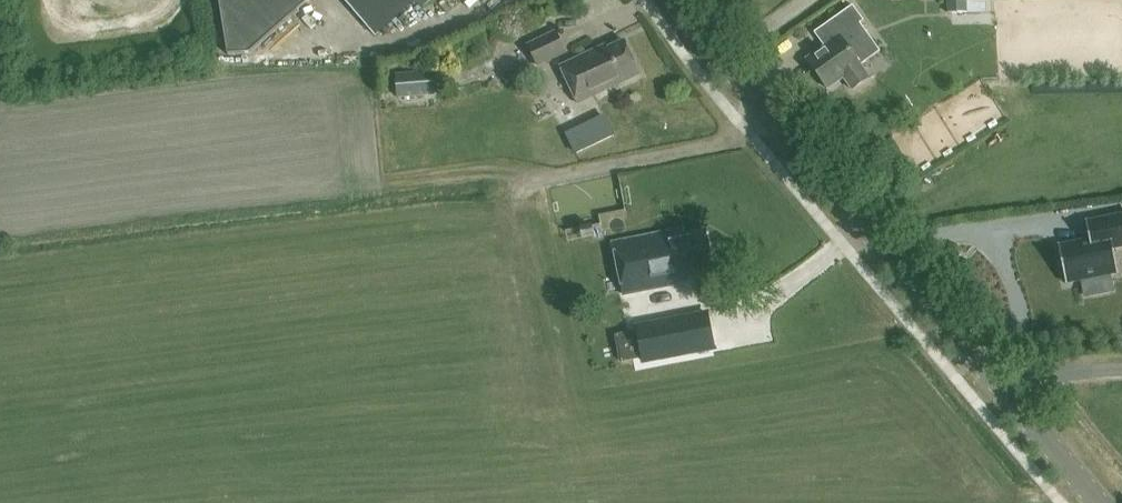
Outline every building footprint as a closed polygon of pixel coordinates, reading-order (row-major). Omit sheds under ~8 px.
[(228,54),(250,54),(311,0),(220,0),(228,54)] [(375,34),(414,0),(346,0),(375,34)] [(969,0),(957,0),(958,16),(970,16),(969,0)] [(971,11),(988,11),(988,0),(971,0),(971,11)] [(862,65),(862,64),(882,50),(862,22),(865,20),(854,4),(835,17),(846,32),(808,58),(829,88),(862,65)] [(537,66),(567,52),(556,31),(526,44),(537,66)] [(577,102),(639,73),(624,40),(598,53),(596,49),(561,66),(577,102)] [(398,97),(435,94),(433,71),(396,73),(398,97)] [(534,158),(548,155),(543,137),(529,141),(534,158)] [(1058,253),(1066,291),(1118,280),(1113,256),(1121,254),(1121,221),(1085,229),(1089,247),(1058,253)] [(681,229),(613,242),(623,295),(677,284),(676,277),(712,270),(704,231),(682,235),(681,229)] [(708,313),(637,327),(644,362),(714,348),(708,313)] [(622,328),(609,330),(613,364),(626,363),(622,328)]
